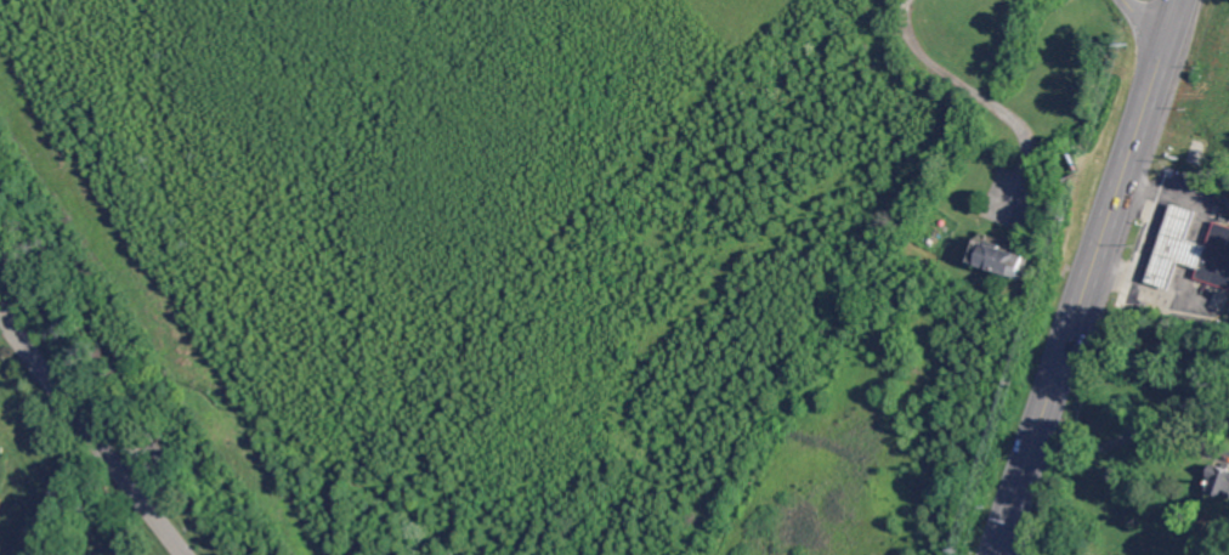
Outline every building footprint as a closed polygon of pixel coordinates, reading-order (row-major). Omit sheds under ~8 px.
[(1212,231),(1228,236),(1228,290),(1195,279),(1199,271),(1180,264),(1176,277),(1171,291),(1148,283),(1173,204),(1197,213),(1189,239),(1197,243),(1207,245),(1212,231)] [(1021,277),(1006,272),(1001,270),(984,265),(982,264),(990,243),(993,244),(1002,247),(1010,250),(1021,254),(1029,256),(1021,277)] [(1217,464),(1228,468),(1228,495),(1218,492),(1214,502),(1213,508),(1203,505),(1205,503),(1212,480),(1212,477),(1217,464)]
